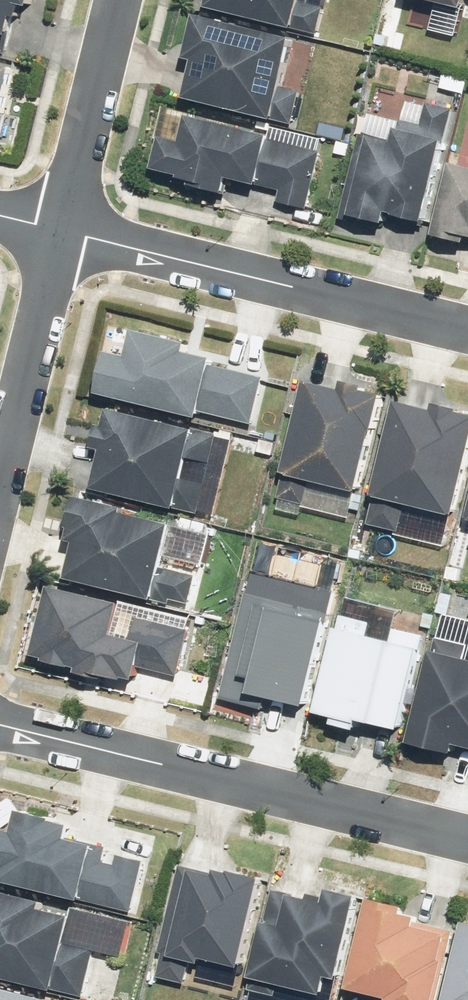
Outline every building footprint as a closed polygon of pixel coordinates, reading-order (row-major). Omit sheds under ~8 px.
[(7,55),(16,19),(21,21),(24,7),(32,9),(34,0),(0,0),(0,54),(7,55)] [(297,31),(304,0),(212,0),(210,10),(297,31)] [(465,12),(467,0),(420,0),(465,12)] [(178,98),(266,119),(286,37),(189,14),(179,58),(187,60),(178,98)] [(5,119),(16,69),(0,66),(0,118),(5,119)] [(397,218),(427,226),(456,111),(428,104),(422,128),(402,123),(397,145),(362,136),(341,220),(362,226),(363,221),(388,227),(391,215),(398,217),(397,218)] [(279,204),(309,211),(324,154),(273,140),(273,139),(191,118),(184,144),(164,139),(156,171),(182,178),(182,180),(194,184),(193,188),(228,197),(232,181),(282,194),(279,204)] [(455,165),(437,238),(467,246),(467,168),(455,165)] [(203,414),(255,426),(266,379),(215,367),(216,361),(189,354),(191,346),(136,333),(130,360),(110,355),(100,397),(201,421),(203,414)] [(308,383),(280,499),(307,506),(312,483),(362,495),(386,398),(368,394),(369,389),(346,383),(344,392),(308,383)] [(370,526),(401,533),(407,507),(458,519),(467,477),(467,416),(460,414),(460,411),(437,406),(436,412),(399,404),(370,526)] [(96,492),(200,517),(208,486),(187,481),(192,460),(213,465),(220,437),(113,411),(108,429),(102,428),(97,450),(105,452),(96,492)] [(70,582),(157,602),(158,598),(192,606),(199,577),(165,569),(175,527),(127,516),(128,510),(79,499),(72,530),(74,531),(71,543),(79,545),(70,582)] [(142,670),(181,679),(192,632),(142,620),(143,616),(138,615),(139,609),(53,589),(37,658),(48,661),(47,664),(74,671),(74,669),(82,671),(80,676),(94,679),(95,676),(127,683),(128,681),(139,683),(142,670)] [(223,701),(267,712),(270,700),(309,710),(332,614),(249,594),(223,701)] [(343,617),(319,716),(338,720),(336,727),(361,734),(363,724),(376,727),(376,726),(403,733),(406,720),(423,651),(427,637),(397,630),(393,643),(372,638),(375,625),(343,617)] [(457,757),(459,748),(467,750),(467,661),(467,656),(467,647),(437,640),(412,746),(457,757)] [(134,914),(147,863),(120,857),(118,866),(106,863),(109,849),(72,841),(75,828),(56,823),(56,821),(21,812),(16,834),(0,830),(0,870),(7,872),(4,884),(84,903),(85,902),(134,914)] [(165,956),(160,979),(188,986),(193,964),(204,967),(206,961),(244,970),(266,881),(234,873),(233,875),(220,872),(219,876),(183,867),(161,955),(165,956)] [(281,987),(327,998),(331,980),(342,982),(362,899),(332,892),(330,900),(314,896),(312,902),(296,898),(297,896),(275,891),(250,992),(279,999),(281,987)] [(86,999),(97,953),(125,960),(134,923),(73,908),(71,918),(45,912),(47,905),(0,894),(0,980),(57,993),(57,992),(86,999)] [(372,902),(351,992),(385,999),(439,999),(455,933),(420,925),(421,920),(406,916),(408,910),(372,902)] [(449,999),(467,999),(467,924),(449,999)] [(0,990),(0,999),(43,999),(0,990)]
